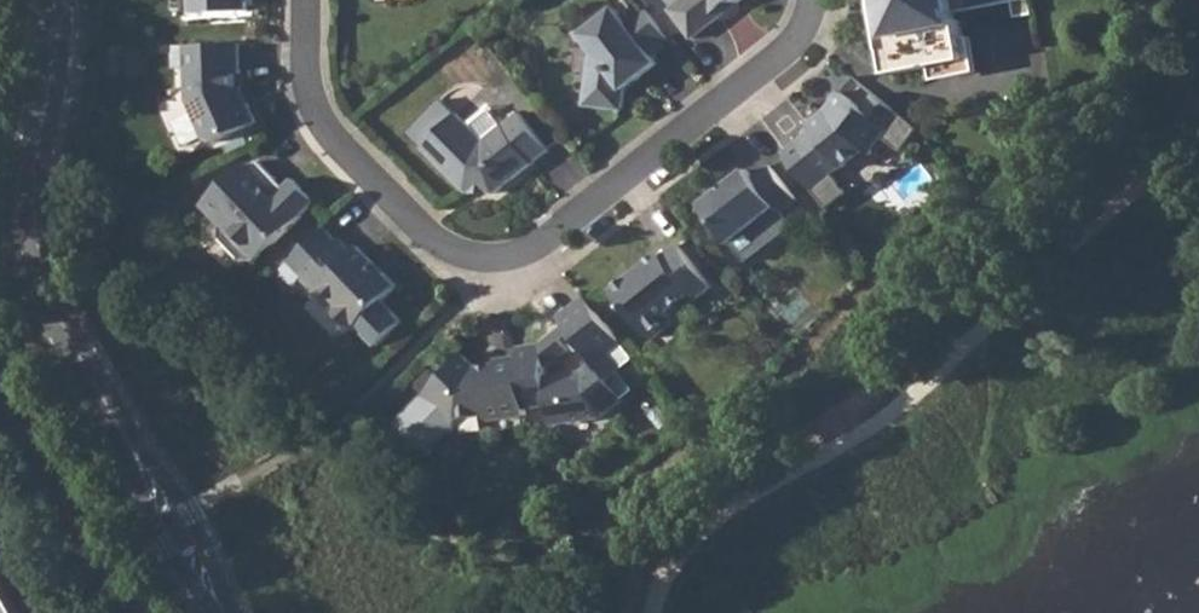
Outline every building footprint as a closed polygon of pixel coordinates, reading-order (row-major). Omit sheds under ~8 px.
[(191,1),(200,8),(223,8),(222,12),(249,11),(248,0),(191,0),(191,1)] [(692,39),(720,17),(715,13),(732,0),(683,0),(670,10),(692,39)] [(890,76),(968,61),(961,22),(955,23),(954,14),(951,0),(875,0),(890,76)] [(670,39),(646,8),(626,23),(614,9),(581,35),(592,48),(585,104),(622,109),(625,89),(622,86),(634,76),(637,79),(658,63),(651,54),(670,39)] [(241,73),(239,43),(186,45),(188,101),(205,140),(213,143),(257,123),(249,104),(241,101),(235,89),(234,74),(241,73)] [(816,133),(801,145),(829,179),(843,168),(844,169),(868,151),(872,156),(891,130),(841,92),(832,104),(836,109),(828,115),(826,112),(809,125),(816,133)] [(496,193),(550,151),(520,113),(484,141),(456,113),(422,148),(466,192),(475,192),(475,190),(487,190),(487,193),(496,193)] [(304,214),(317,202),(294,179),(281,192),(273,183),(277,179),(260,162),(237,172),(202,206),(221,225),(221,238),(244,261),(258,261),(305,216),(304,214)] [(798,199),(771,165),(755,178),(748,170),(703,205),(733,243),(777,207),(780,212),(798,199)] [(340,239),(301,277),(316,292),(322,287),(338,304),(337,305),(337,314),(349,326),(357,326),(398,287),(385,273),(378,274),(371,266),(375,263),(359,246),(353,252),(340,239)] [(714,287),(680,244),(654,265),(646,264),(612,290),(648,337),(657,338),(673,325),(675,317),(671,312),(692,295),(697,301),(714,287)] [(618,338),(593,305),(566,327),(596,364),(584,373),(548,378),(546,365),(550,365),(569,349),(557,334),(542,345),(518,348),(519,356),(526,407),(550,404),(553,423),(603,417),(626,399),(611,380),(622,371),(609,355),(604,348),(618,338)] [(527,415),(519,356),(496,360),(497,364),(477,367),(466,355),(425,395),(456,427),(460,418),(483,415),(490,420),(527,415)] [(0,581),(0,612),(18,612),(0,581)]
